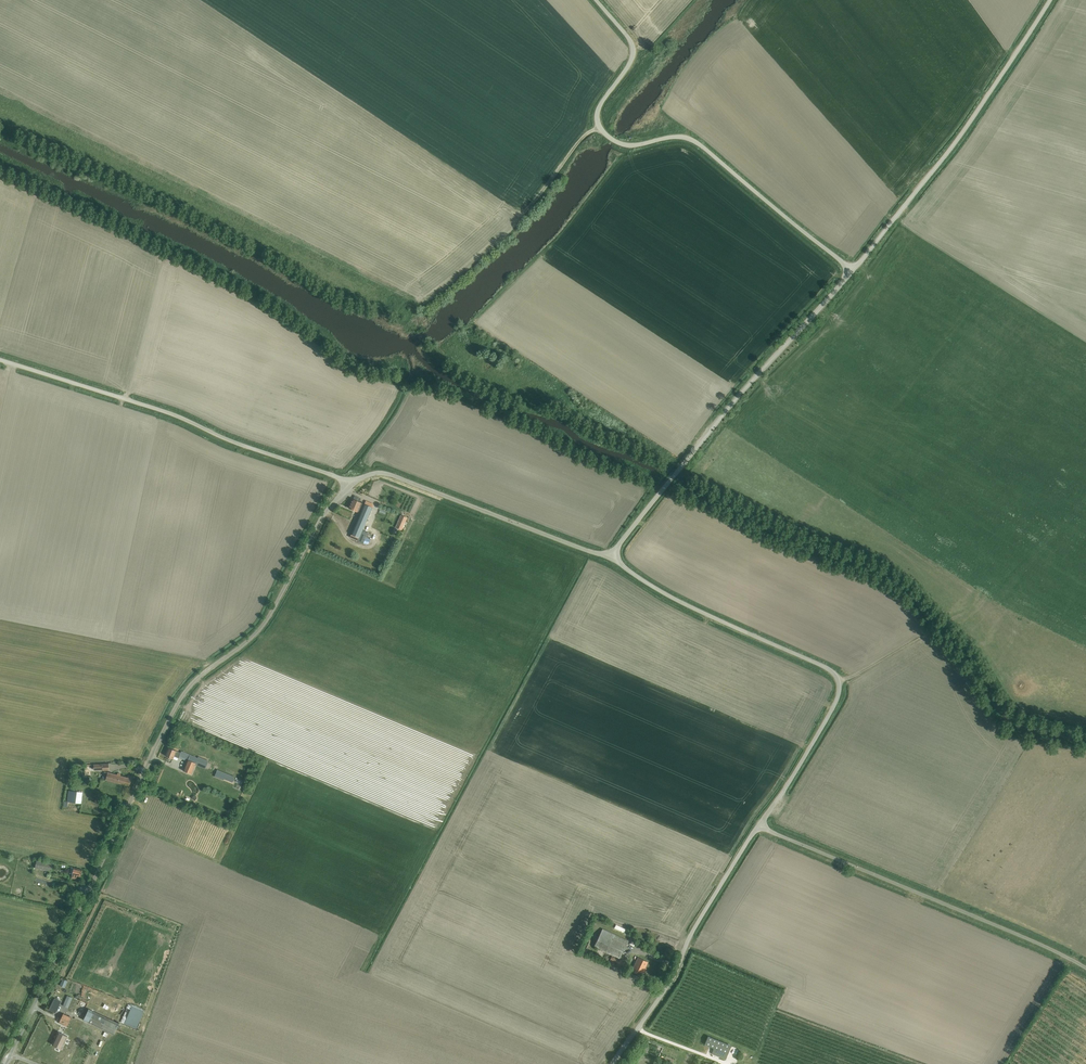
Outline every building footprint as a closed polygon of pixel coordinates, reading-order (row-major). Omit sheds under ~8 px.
[(357,541),(372,508),(359,502),(360,498),(354,495),(348,508),(356,512),(358,508),(361,510),(349,537),(357,541)] [(390,558),(392,551),(381,547),(379,553),(390,558)] [(168,747),(164,755),(172,759),(173,756),(175,757),(178,758),(179,756),(187,760),(183,770),(190,774),(196,761),(197,758),(180,751),(180,753),(168,747)] [(197,758),(196,761),(206,765),(207,761),(197,757),(197,758)] [(233,781),(234,777),(217,770),(214,776),(223,780),(224,777),(233,781)] [(104,772),(102,780),(117,784),(117,783),(128,786),(133,777),(128,776),(127,779),(119,777),(119,776),(104,772)] [(71,791),(70,802),(81,803),(82,792),(71,791)] [(36,860),(35,868),(51,871),(52,863),(36,860)] [(82,870),(75,868),(71,868),(70,873),(72,873),(71,878),(76,879),(77,876),(81,877),(82,870)] [(628,940),(602,928),(594,945),(619,958),(628,940)] [(584,953),(589,941),(584,939),(580,951),(584,953)] [(623,961),(612,956),(610,959),(622,964),(623,961)] [(633,968),(632,971),(637,974),(639,970),(644,973),(646,968),(645,967),(647,961),(638,957),(633,968)] [(68,1007),(72,998),(67,996),(63,1005),(68,1007)] [(50,1009),(56,1012),(62,1002),(56,998),(50,1009)] [(132,1007),(124,1024),(136,1030),(144,1012),(132,1007)] [(88,1009),(83,1020),(113,1035),(119,1023),(88,1009)] [(69,1027),(73,1018),(64,1014),(60,1023),(69,1027)] [(58,1032),(52,1045),(61,1049),(67,1036),(58,1032)] [(707,1037),(704,1044),(713,1048),(714,1048),(728,1053),(731,1047),(707,1037)] [(713,1048),(711,1054),(725,1060),(728,1053),(714,1048),(713,1048)]
